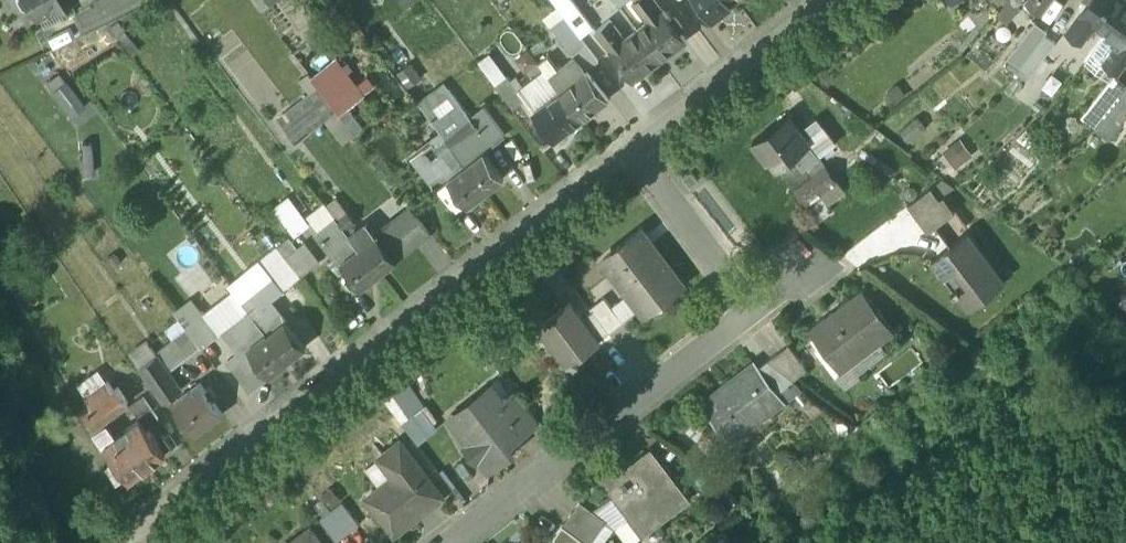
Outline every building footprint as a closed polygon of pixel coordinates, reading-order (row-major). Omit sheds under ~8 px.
[(21,6),(29,8),(31,6),(36,14),(59,0),(17,0),(21,6)] [(574,0),(566,0),(559,5),(560,6),(559,7),(565,15),(581,36),(594,26),(574,0)] [(634,1),(649,21),(663,10),(655,0),(635,0),(634,1)] [(709,20),(736,0),(694,0),(709,20)] [(1026,2),(1039,12),(1048,0),(1027,0),(1026,2)] [(1080,11),(1082,12),(1067,32),(1080,42),(1095,22),(1107,31),(1125,6),(1125,1),(1125,0),(1088,0),(1080,11)] [(1107,31),(1119,40),(1104,60),(1092,52),(1085,62),(1109,80),(1114,74),(1115,75),(1125,59),(1125,6),(1107,31)] [(649,21),(637,30),(659,58),(686,38),(664,10),(663,10),(649,21)] [(581,36),(565,15),(552,26),(576,57),(577,57),(587,69),(599,60),(581,36)] [(611,19),(597,29),(612,49),(626,39),(611,19)] [(1036,21),(1008,58),(1020,68),(1045,34),(1048,30),(1036,21)] [(612,49),(611,50),(633,79),(659,58),(637,30),(626,39),(612,49)] [(1107,31),(1092,52),(1104,60),(1119,40),(1107,31)] [(1045,34),(1020,68),(1030,75),(1055,42),(1045,34)] [(576,57),(551,76),(561,89),(587,69),(577,57),(576,57)] [(339,109),(340,112),(366,92),(340,58),(314,77),(322,88),(339,109)] [(587,69),(561,89),(582,118),(609,98),(587,69)] [(62,72),(48,84),(76,116),(90,104),(62,72)] [(1081,119),(1095,129),(1125,88),(1125,83),(1115,75),(1114,74),(1109,80),(1081,119)] [(526,98),(509,75),(496,85),(514,108),(526,98)] [(322,88),(280,119),(296,141),(339,109),(322,88)] [(1095,129),(1110,140),(1125,118),(1125,88),(1095,129)] [(450,89),(436,100),(431,93),(419,102),(444,135),(455,128),(470,116),(450,89)] [(561,89),(534,110),(556,138),(582,118),(561,89)] [(506,135),(486,107),(472,117),(492,146),(506,135)] [(827,114),(769,137),(797,209),(845,190),(829,149),(839,145),(827,114)] [(472,117),(470,116),(455,128),(464,140),(453,147),(462,159),(467,165),(484,151),(485,152),(492,146),(472,117)] [(455,128),(444,135),(453,147),(464,140),(455,128)] [(444,135),(434,143),(443,155),(453,147),(444,135)] [(434,143),(414,159),(432,183),(445,173),(444,172),(452,166),(443,155),(434,143)] [(956,168),(971,157),(962,143),(946,154),(956,168)] [(453,147),(443,155),(452,166),(462,159),(453,147)] [(484,151),(467,165),(486,191),(504,178),(485,152),(484,151)] [(452,166),(444,172),(445,173),(449,178),(467,165),(462,159),(452,166)] [(467,165),(449,178),(469,204),(486,191),(467,165)] [(692,173),(684,179),(690,188),(699,182),(692,173)] [(933,188),(909,206),(929,233),(956,212),(944,197),(941,199),(933,188)] [(310,224),(289,197),(275,208),(296,234),(310,224)] [(431,231),(412,206),(400,215),(419,240),(431,231)] [(356,221),(347,209),(337,217),(346,229),(351,225),(356,221)] [(400,215),(377,233),(396,258),(419,240),(400,215)] [(337,217),(317,232),(340,263),(342,261),(341,260),(359,246),(346,229),(337,217)] [(366,241),(356,229),(351,225),(346,229),(359,246),(366,241)] [(639,230),(603,259),(645,312),(681,284),(639,230)] [(969,232),(932,260),(969,308),(1006,280),(969,232)] [(396,258),(377,233),(366,241),(359,246),(379,272),(397,259),(396,258)] [(305,242),(286,257),(301,276),(320,261),(305,242)] [(278,246),(259,261),(282,290),(301,276),(286,257),(278,246)] [(379,272),(359,246),(341,260),(342,261),(361,286),(379,272)] [(259,261),(230,283),(244,302),(262,289),(270,300),(282,290),(259,261)] [(864,288),(810,328),(842,370),(895,330),(864,288)] [(270,300),(262,289),(244,302),(250,310),(267,333),(268,333),(285,320),(270,300)] [(621,321),(603,298),(591,308),(609,331),(621,321)] [(597,339),(569,303),(539,326),(567,363),(597,339)] [(220,333),(203,310),(185,323),(189,329),(202,346),(220,333)] [(250,310),(224,331),(240,352),(229,360),(251,388),(270,374),(249,347),(267,333),(250,310)] [(306,346),(286,319),(285,320),(268,333),(288,359),(306,346)] [(189,329),(175,338),(189,356),(202,346),(189,329)] [(267,333),(249,347),(270,374),(288,360),(288,359),(268,333),(267,333)] [(175,338),(160,350),(173,368),(189,356),(175,338)] [(147,340),(131,351),(141,366),(157,355),(147,340)] [(788,343),(757,365),(776,390),(806,367),(788,343)] [(181,390),(157,355),(141,366),(165,401),(181,390)] [(754,361),(703,399),(732,437),(782,399),(776,390),(757,365),(754,361)] [(109,381),(87,397),(93,406),(91,407),(99,418),(89,424),(94,432),(94,431),(104,424),(102,421),(129,402),(118,387),(115,390),(109,381)] [(201,382),(172,403),(194,433),(223,413),(201,382)] [(424,403),(409,383),(386,401),(403,423),(422,408),(424,403)] [(511,394),(500,402),(488,386),(464,404),(474,418),(459,430),(469,442),(465,445),(477,460),(480,458),(490,470),(508,457),(506,454),(510,445),(524,434),(527,431),(517,417),(515,418),(514,417),(519,404),(511,394)] [(540,422),(516,390),(511,394),(519,404),(514,417),(515,418),(517,417),(527,431),(540,422)] [(159,418),(143,397),(131,406),(140,419),(141,418),(147,428),(159,418)] [(422,408),(403,423),(419,444),(438,429),(422,408)] [(114,438),(104,445),(115,460),(111,463),(117,473),(122,470),(130,481),(166,454),(147,428),(141,418),(140,419),(114,438)] [(104,424),(94,431),(104,445),(114,438),(104,424)] [(394,475),(367,496),(394,531),(442,495),(400,441),(380,456),(394,475)] [(650,447),(623,467),(615,457),(597,471),(628,512),(638,505),(653,525),(689,497),(650,447)] [(607,518),(581,499),(563,522),(590,542),(607,518)] [(343,501),(332,510),(348,532),(360,523),(343,501)] [(332,510),(320,518),(337,540),(348,532),(332,510)] [(563,522),(554,534),(561,542),(591,542),(590,542),(563,522)] [(310,527),(289,542),(322,542),(310,527)]
